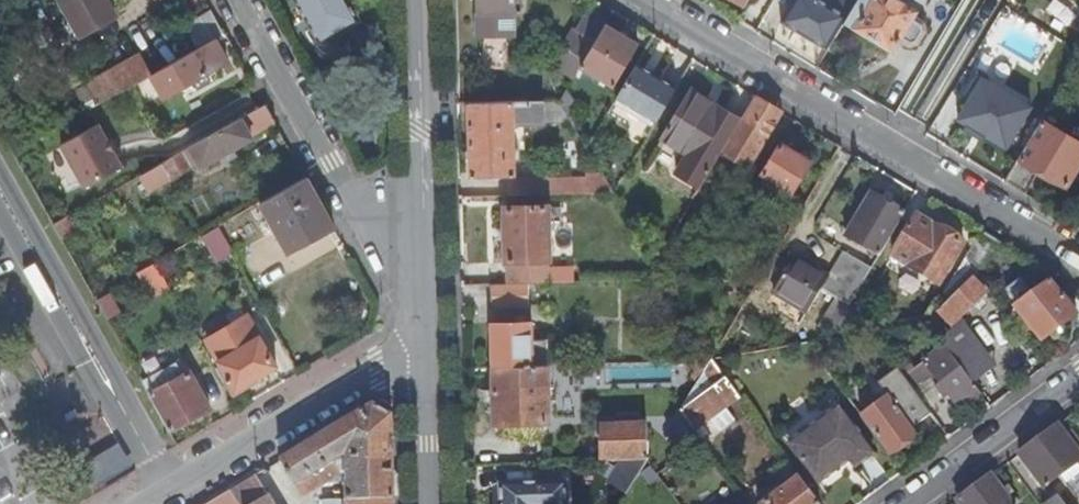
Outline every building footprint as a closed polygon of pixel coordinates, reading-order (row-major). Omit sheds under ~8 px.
[(80,40),(112,20),(100,0),(57,0),(80,40)] [(320,45),(361,22),(349,0),(295,0),(320,45)] [(478,13),(522,12),(522,0),(478,0),(478,13)] [(827,51),(844,24),(848,17),(819,0),(795,0),(781,23),(827,51)] [(844,24),(891,52),(899,41),(909,48),(916,45),(923,33),(921,26),(911,20),(915,13),(894,0),(858,0),(848,17),(844,24)] [(225,33),(213,11),(184,27),(196,49),(209,41),(214,39),(225,33)] [(605,25),(606,23),(587,11),(575,31),(573,29),(561,49),(564,51),(553,70),(572,82),(581,66),(605,25)] [(638,45),(605,25),(581,66),(614,85),(638,45)] [(151,74),(164,97),(190,82),(207,73),(227,61),(220,50),(214,39),(209,41),(196,49),(151,74)] [(87,110),(151,74),(139,54),(76,89),(87,110)] [(676,88),(637,65),(616,99),(656,122),(676,88)] [(207,73),(190,82),(195,89),(211,80),(207,73)] [(1007,148),(1031,107),(982,78),(958,119),(1007,148)] [(701,185),(723,150),(741,120),(692,90),(664,137),(689,153),(678,171),(701,185)] [(560,102),(568,115),(577,99),(566,92),(560,102)] [(750,166),(782,112),(755,96),(741,120),(723,150),(750,166)] [(656,122),(616,99),(608,112),(648,136),(656,122)] [(544,102),(470,104),(472,178),(516,177),(515,127),(531,126),(531,123),(544,123),(544,119),(544,102)] [(544,102),(544,119),(570,118),(568,115),(560,102),(544,102)] [(250,136),(275,122),(266,106),(228,127),(175,157),(141,176),(150,191),(192,167),(187,158),(194,154),(199,163),(202,167),(252,138),(250,136)] [(1026,195),(1041,172),(1068,189),(1078,171),(1078,142),(1059,129),(1065,119),(1050,109),(1005,182),(1026,195)] [(60,145),(83,188),(120,168),(97,126),(60,145)] [(762,174),(793,193),(812,161),(780,142),(762,174)] [(192,167),(199,163),(194,154),(187,158),(192,167)] [(508,182),(509,196),(614,194),(614,193),(602,173),(585,173),(585,181),(508,182)] [(288,252),(334,226),(306,177),(261,202),(288,252)] [(880,258),(906,216),(903,215),(872,196),(847,238),(880,258)] [(510,285),(530,285),(575,284),(574,268),(561,269),(559,208),(507,210),(510,285)] [(68,215),(53,224),(62,239),(77,231),(68,215)] [(893,258),(939,284),(963,243),(917,216),(893,258)] [(217,262),(233,252),(218,226),(201,236),(217,262)] [(982,279),(1004,245),(981,232),(966,257),(982,279)] [(873,270),(845,253),(830,280),(796,259),(774,294),(808,315),(823,291),(850,308),(852,305),(873,270)] [(156,262),(137,272),(152,298),(171,287),(156,262)] [(941,313),(954,326),(987,292),(974,280),(941,313)] [(1078,315),(1052,280),(1017,307),(1021,312),(1034,330),(1043,341),(1078,315)] [(510,285),(492,286),(493,306),(530,305),(530,285),(510,285)] [(101,292),(94,296),(106,318),(118,311),(108,294),(103,296),(101,292)] [(852,305),(850,308),(835,333),(850,336),(865,313),(852,305)] [(227,314),(233,324),(247,316),(241,306),(227,314)] [(1034,330),(1021,312),(1012,319),(1025,337),(1034,330)] [(247,316),(233,324),(207,339),(229,378),(227,380),(238,398),(280,373),(286,378),(294,373),(260,314),(247,316)] [(499,328),(501,374),(542,372),(540,326),(499,328)] [(712,360),(722,344),(711,344),(702,345),(701,361),(712,360)] [(976,398),(981,394),(969,377),(946,347),(925,362),(957,405),(972,393),(976,398)] [(685,361),(696,385),(704,373),(711,361),(712,360),(701,361),(685,361)] [(704,373),(715,388),(726,381),(711,361),(704,373)] [(142,381),(169,429),(209,407),(190,371),(177,377),(170,365),(142,381)] [(542,372),(501,374),(503,430),(557,429),(555,372),(542,372)] [(862,417),(890,455),(917,435),(914,431),(933,418),(900,372),(880,386),(889,398),(862,417)] [(695,431),(739,399),(726,381),(715,388),(699,399),(693,390),(680,411),(695,431)] [(390,416),(370,405),(351,417),(277,461),(300,499),(337,477),(337,472),(332,462),(346,454),(350,460),(346,462),(347,481),(344,481),(345,502),(329,502),(329,503),(392,503),(390,416)] [(679,447),(696,433),(695,431),(680,411),(667,431),(679,447)] [(792,446),(818,482),(848,461),(855,468),(873,455),(840,411),(792,446)] [(601,426),(602,464),(621,463),(648,462),(647,425),(601,426)] [(1057,427),(1040,439),(1020,454),(1044,488),(1078,462),(1078,457),(1076,453),(1078,450),(1078,444),(1070,433),(1064,437),(1057,427)] [(114,454),(87,470),(96,485),(122,470),(114,454)] [(648,462),(621,463),(608,483),(628,495),(648,462)] [(795,473),(789,477),(793,482),(763,503),(818,503),(795,473)] [(252,476),(227,491),(235,503),(270,503),(252,476)] [(957,501),(959,503),(1012,503),(1011,503),(1016,499),(1012,494),(1007,497),(991,476),(981,483),(957,501)] [(5,478),(0,481),(0,502),(14,494),(5,478)] [(502,503),(568,503),(567,483),(502,485),(502,503)] [(227,491),(206,503),(235,503),(227,491)]
